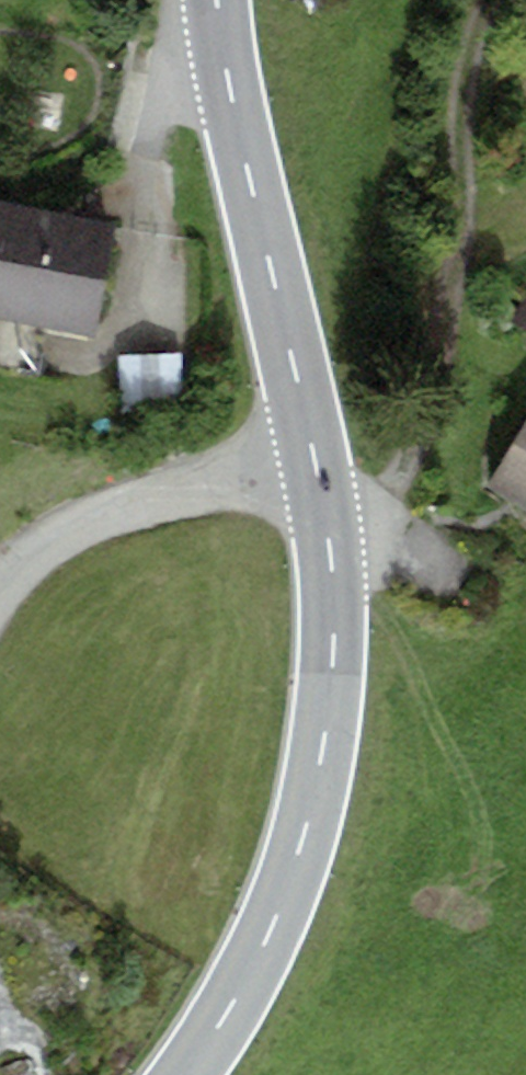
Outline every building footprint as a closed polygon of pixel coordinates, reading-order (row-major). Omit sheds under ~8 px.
[(90,330),(109,220),(0,201),(0,314),(90,330)] [(525,332),(525,303),(515,326),(525,332)] [(183,356),(119,358),(121,414),(184,412),(183,356)] [(512,444),(525,452),(525,420),(512,444)] [(512,444),(489,488),(525,508),(525,452),(512,444)]
